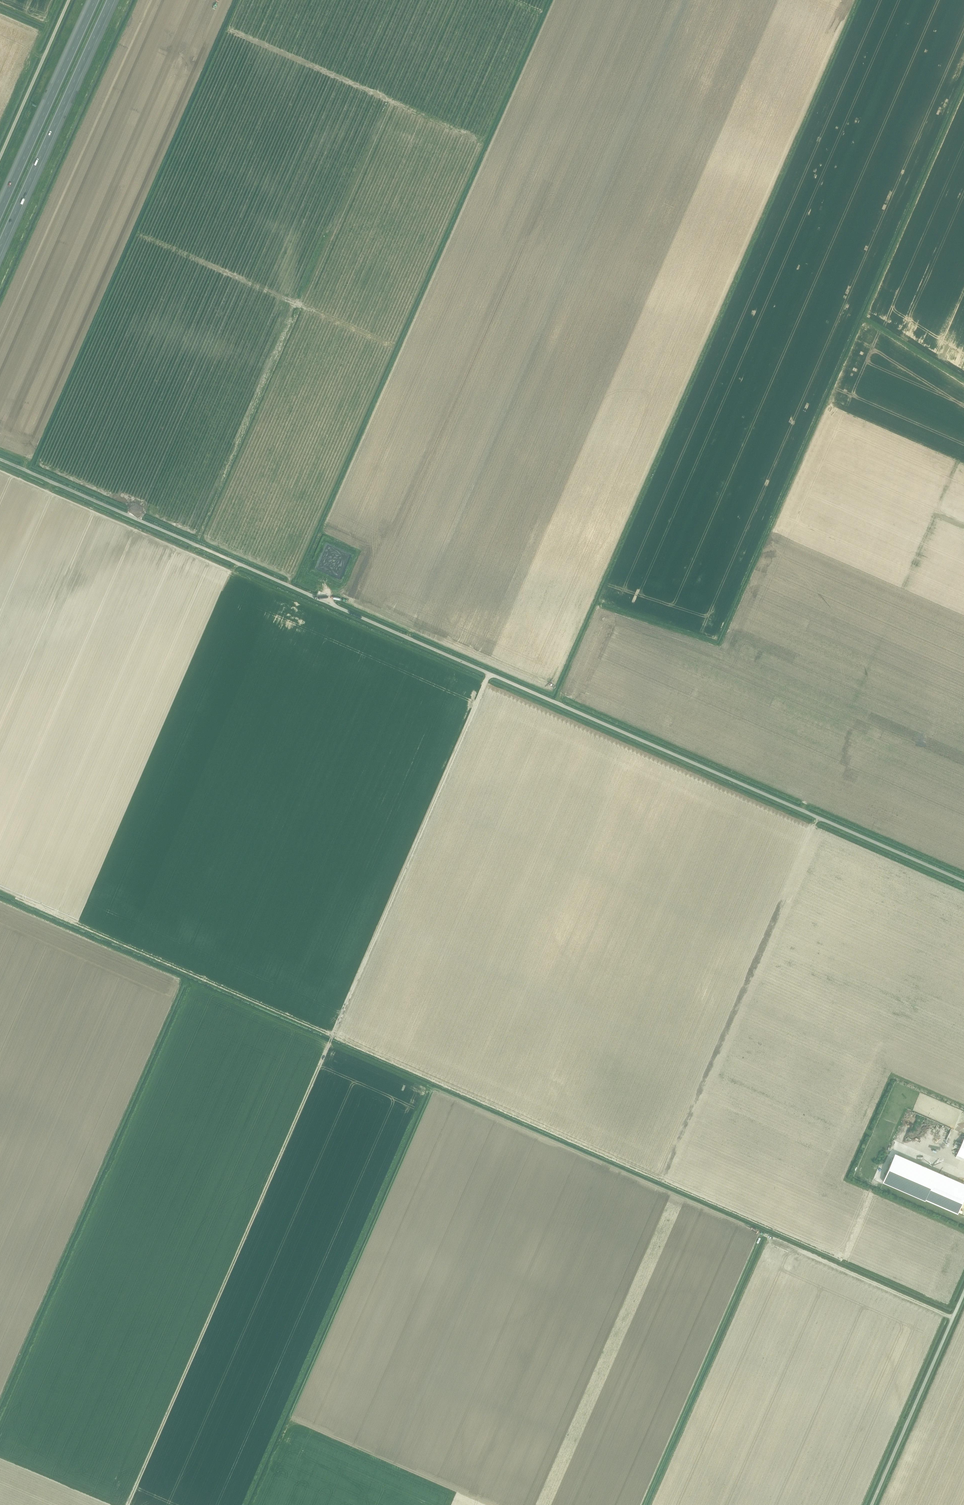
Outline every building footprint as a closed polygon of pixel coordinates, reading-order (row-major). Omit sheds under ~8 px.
[(330,549),(352,557),(353,552),(332,545),(330,549)] [(893,1157),(884,1179),(958,1212),(963,1199),(963,1189),(893,1157)]
